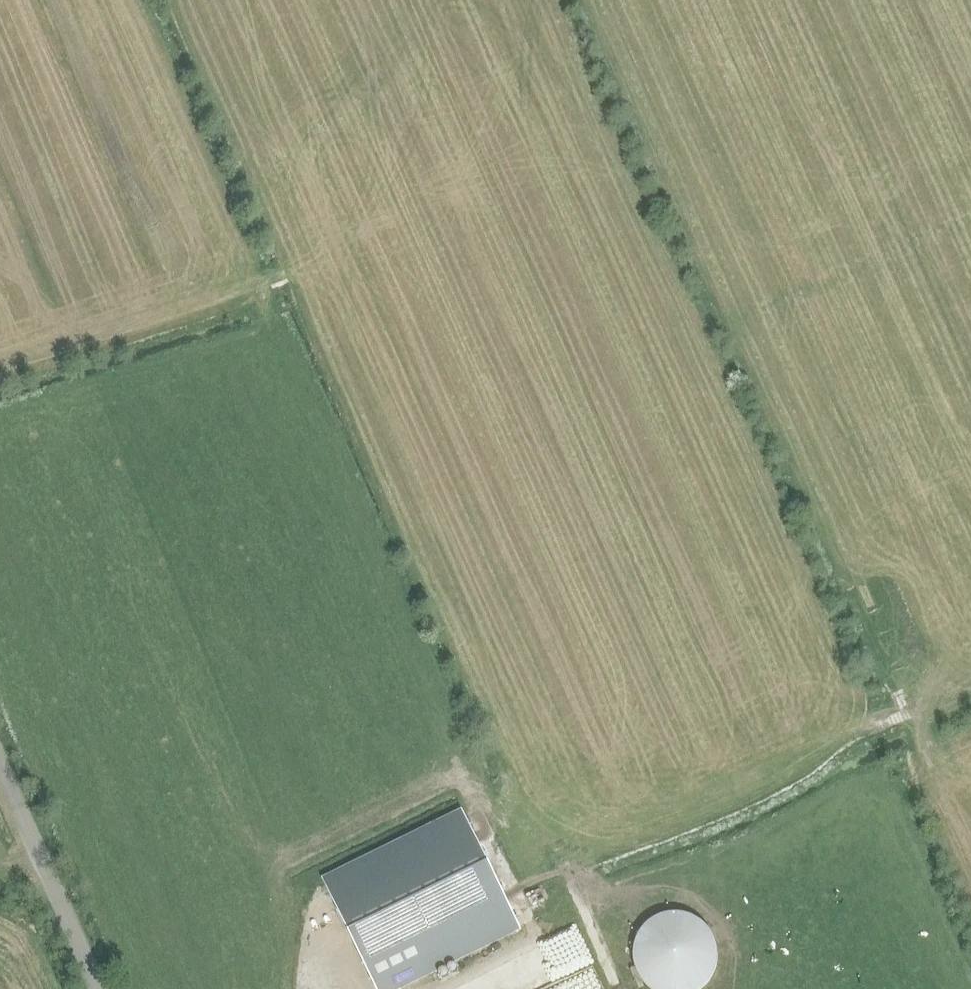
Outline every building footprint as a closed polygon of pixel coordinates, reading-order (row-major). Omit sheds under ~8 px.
[(464,811),(323,879),(376,988),(402,988),(522,931),(464,811)] [(651,913),(645,988),(657,988),(719,988),(724,918),(651,913)] [(547,988),(583,988),(577,976),(547,988)]
